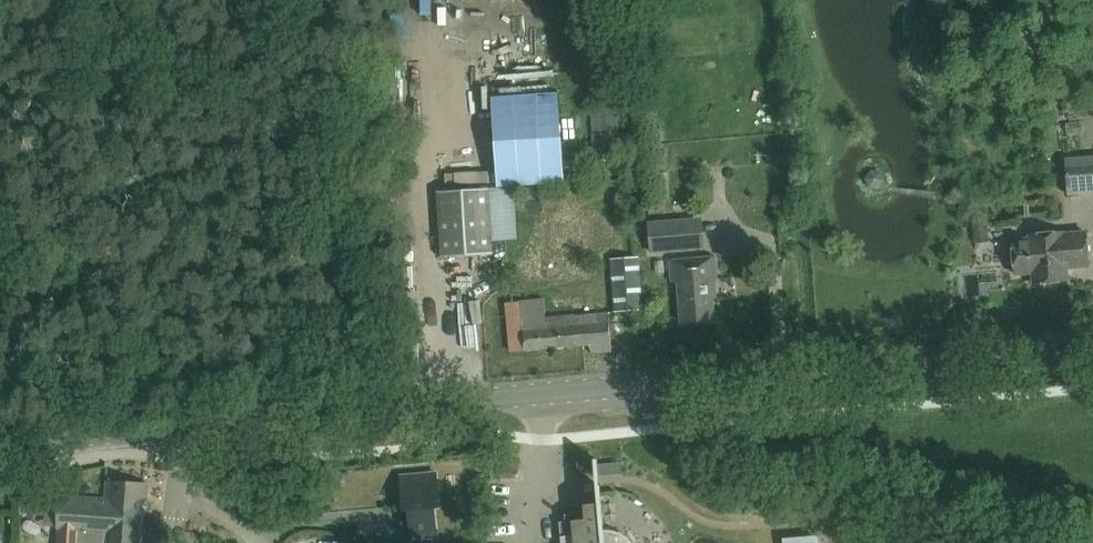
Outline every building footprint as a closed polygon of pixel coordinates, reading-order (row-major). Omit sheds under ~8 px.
[(513,43),(518,87),(529,85),(526,57),(533,56),(531,40),(513,43)] [(510,101),(514,115),(524,112),(528,124),(545,119),(551,137),(556,136),(543,91),(510,101)] [(490,116),(509,114),(507,99),(488,101),(490,116)] [(618,158),(630,157),(628,120),(599,121),(600,160),(618,159),(618,158)] [(1066,159),(1068,195),(1092,193),(1092,157),(1066,159)] [(437,190),(441,258),(493,254),(489,187),(437,190)] [(647,223),(650,254),(704,249),(702,218),(647,223)] [(1030,238),(1012,240),(1015,275),(1033,273),(1034,283),(1068,280),(1067,267),(1089,266),(1086,232),(1064,233),(1064,232),(1030,235),(1030,238)] [(678,282),(681,322),(715,319),(713,299),(717,299),(715,279),(717,279),(716,256),(670,260),(672,282),(678,282)] [(614,312),(643,310),(639,258),(610,260),(614,312)] [(522,302),(526,350),(591,345),(592,353),(611,351),(608,325),(608,313),(596,314),(546,319),(544,300),(522,302)] [(624,539),(618,535),(611,533),(604,533),(599,477),(597,457),(594,458),(596,477),(598,502),(584,503),(586,517),(572,519),(574,533),(560,534),(561,542),(628,542),(624,539)] [(443,484),(437,485),(435,470),(407,472),(410,506),(416,506),(417,536),(443,534),(440,504),(445,503),(443,484)] [(79,528),(106,529),(105,542),(142,542),(144,507),(147,507),(149,484),(107,481),(105,499),(60,496),(58,527),(59,527),(57,542),(78,542),(79,528)]
